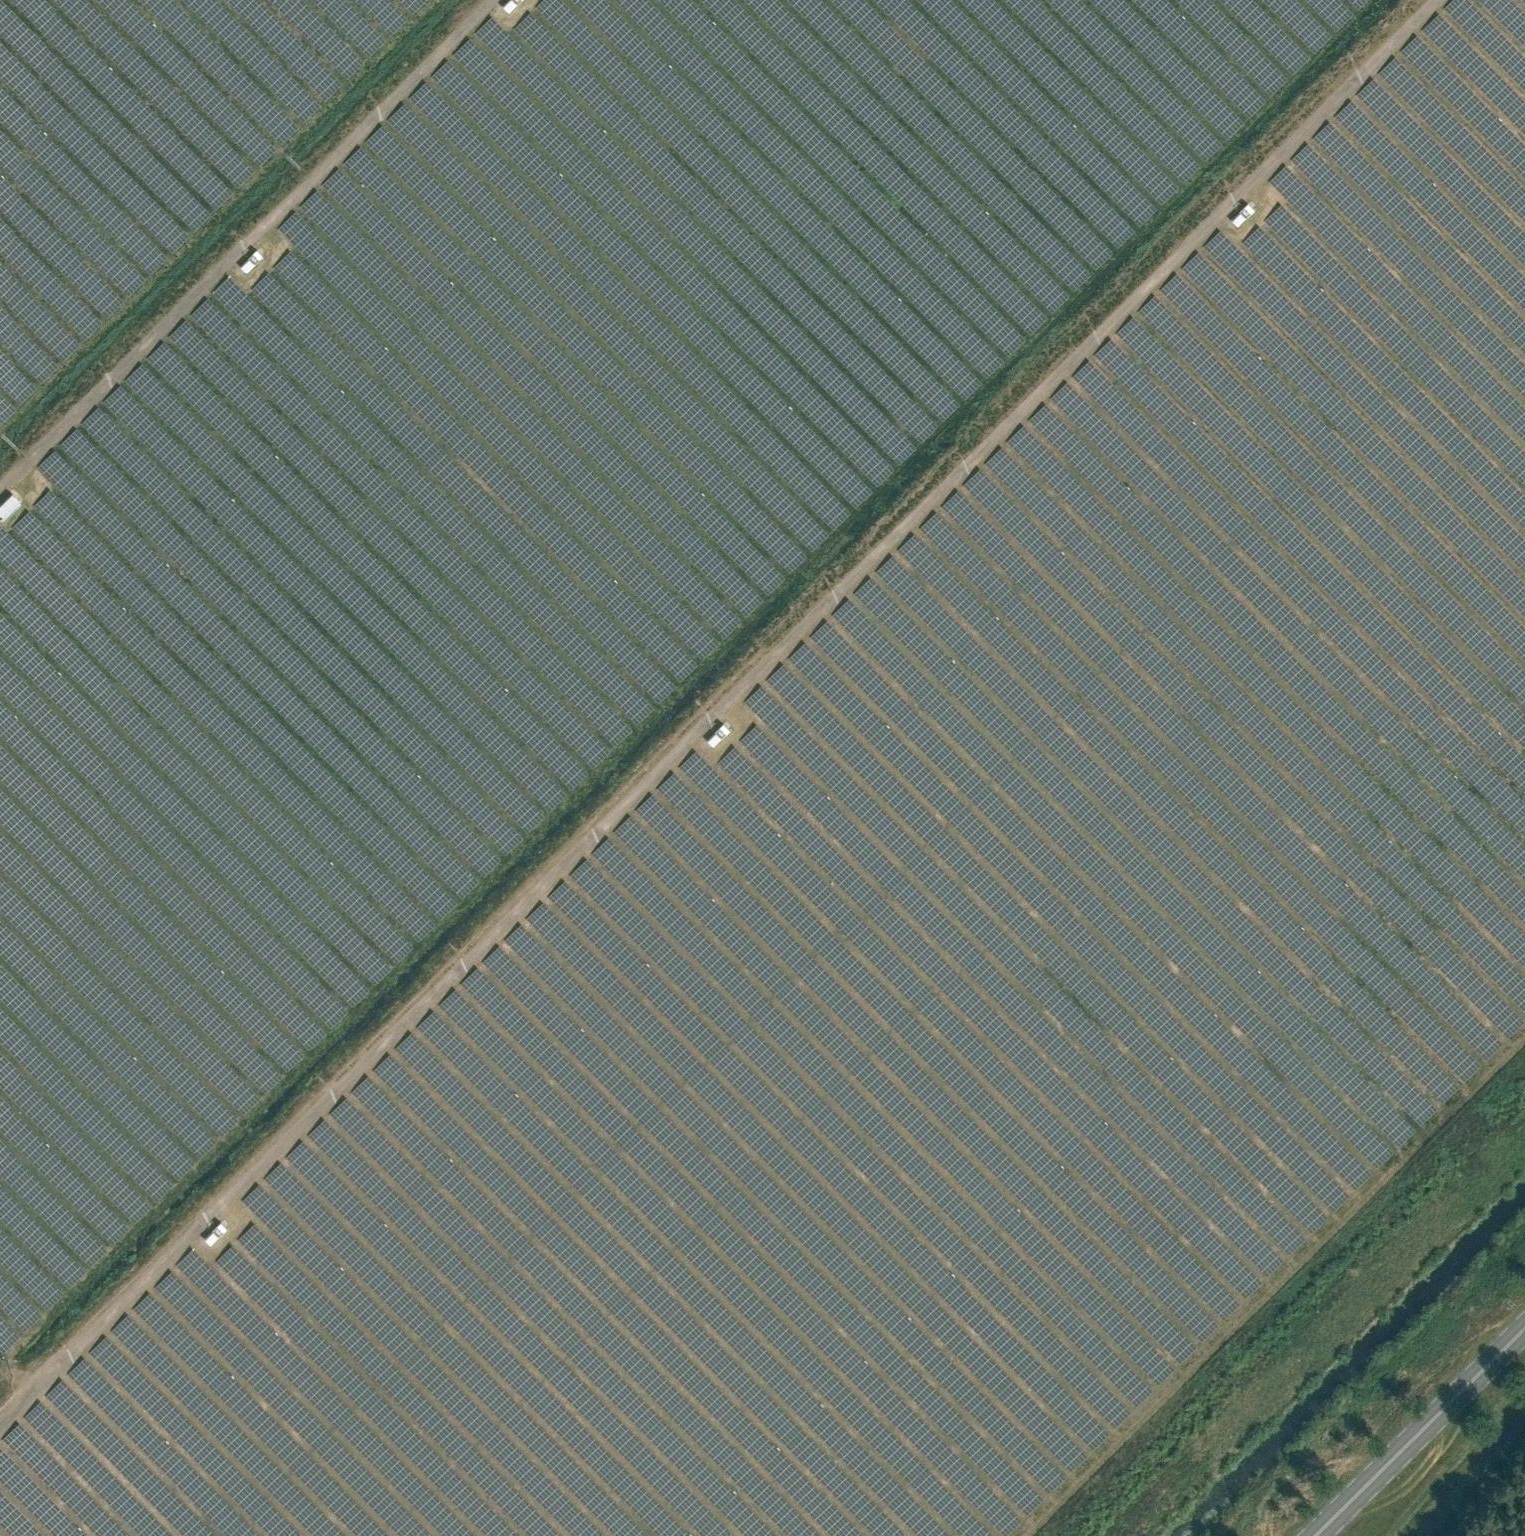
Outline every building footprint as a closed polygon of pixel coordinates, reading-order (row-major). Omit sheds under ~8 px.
[(580,11),(590,12),(587,0),(573,0),(580,11)] [(937,63),(974,124),(1024,146),(1008,119),(1017,114),(1019,117),(1045,128),(1020,86),(1003,79),(1017,71),(1024,83),(1033,77),(1004,28),(1012,23),(998,0),(989,0),(993,7),(987,21),(974,0),(951,0),(965,25),(954,20),(951,28),(934,1),(920,9),(944,48),(937,63)] [(1369,92),(1270,175),(1302,212),(1308,231),(1310,210),(1307,202),(1319,203),(1323,200),(1308,198),(1308,191),(1312,191),(1323,182),(1323,185),(1334,176),(1305,174),(1315,170),(1313,162),(1316,163),(1325,159),(1327,165),(1336,157),(1334,151),(1335,143),(1348,139),(1352,143),(1369,136),(1352,135),(1354,108),(1368,109),(1373,105),(1369,92)] [(1402,195),(1414,194),(1413,180),(1407,181),(1407,174),(1386,175),(1387,185),(1401,184),(1402,195)] [(975,647),(985,647),(986,629),(976,629),(976,619),(959,619),(959,636),(975,636),(975,647)] [(482,966),(447,999),(453,1116),(451,1125),(457,1132),(467,1123),(465,1132),(468,1133),(471,1131),(469,1108),(470,1105),(478,1105),(469,1096),(478,1088),(477,1067),(483,1061),(493,1063),(493,1076),(509,1079),(510,1073),(509,1062),(504,1067),(503,1048),(499,1045),(513,1044),(518,1022),(494,1017),(493,998),(480,995),(494,982),(479,979),(494,978),(482,966)] [(461,1169),(473,1157),(457,1140),(449,1147),(461,1160),(457,1165),(461,1169)]
